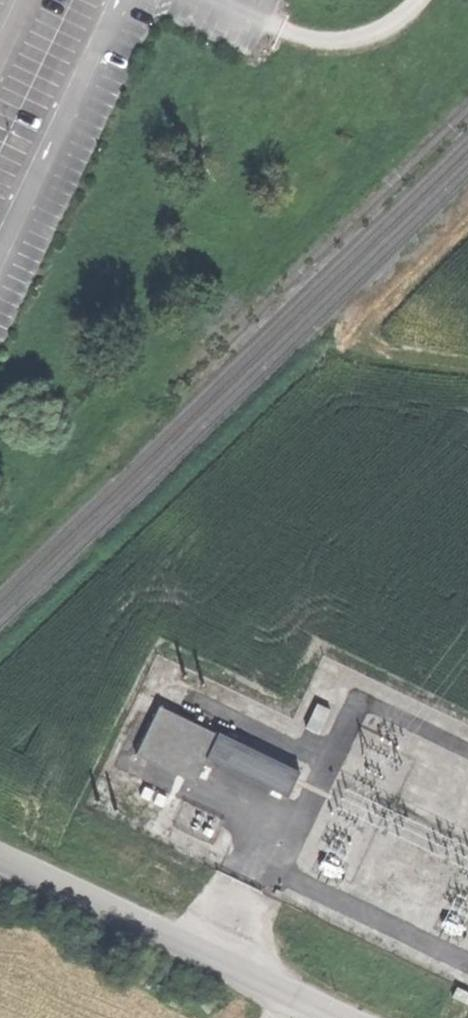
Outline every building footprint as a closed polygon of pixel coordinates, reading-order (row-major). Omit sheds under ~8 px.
[(329,709),(314,702),(302,729),(317,735),(329,709)] [(210,756),(222,732),(163,704),(140,753),(198,782),(210,756)] [(223,730),(222,732),(210,756),(292,795),(304,769),(223,730)]
